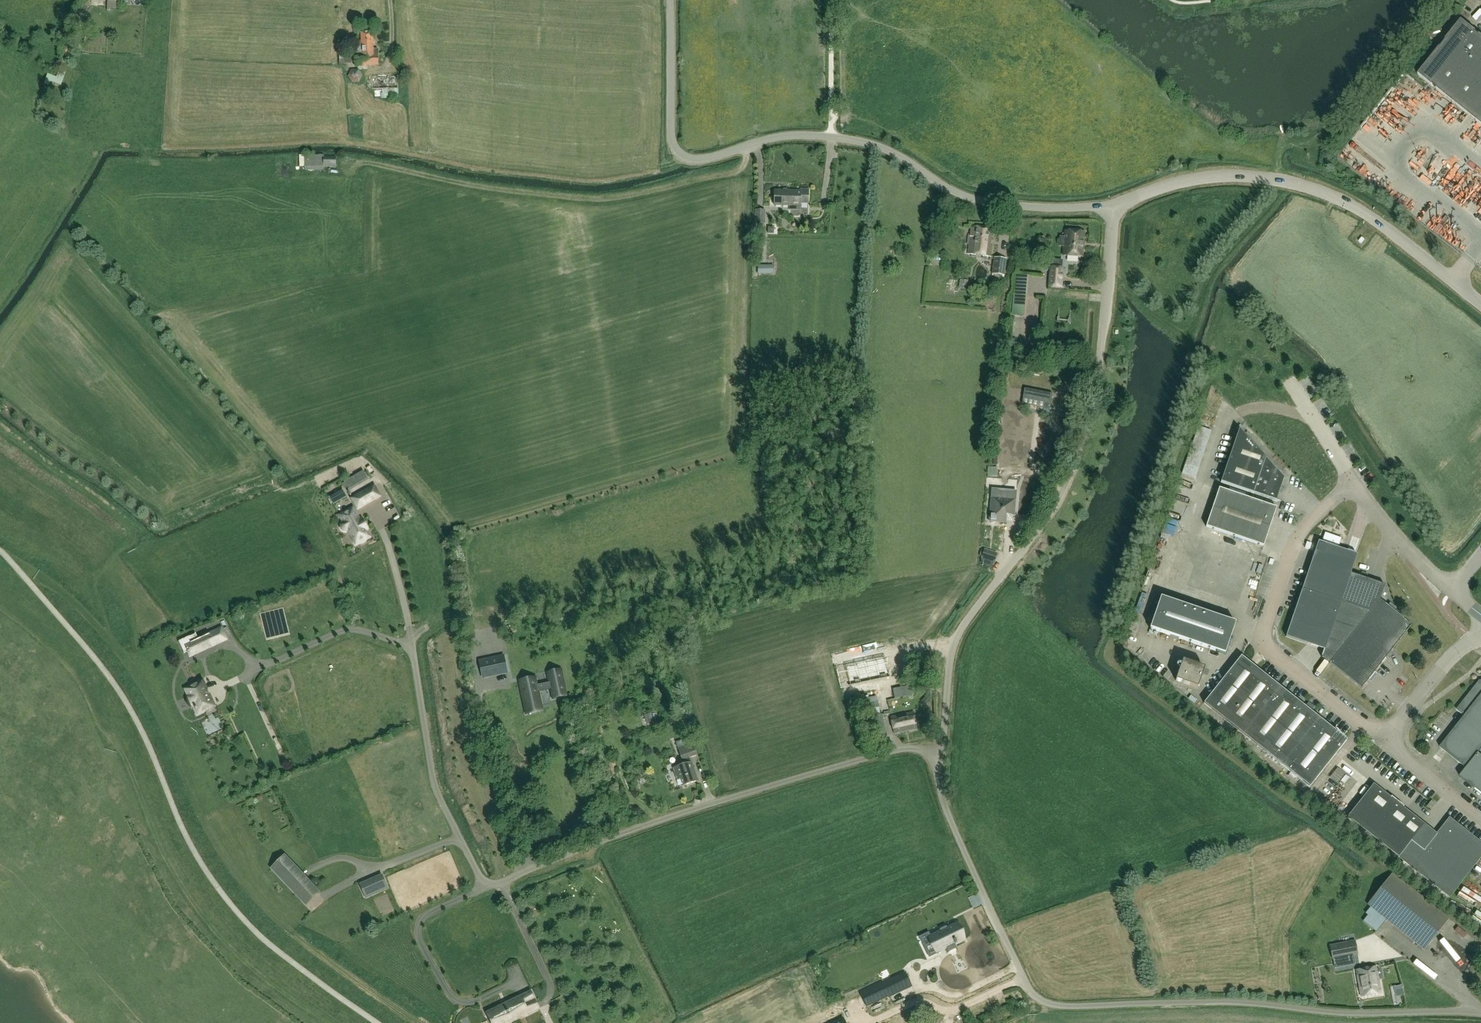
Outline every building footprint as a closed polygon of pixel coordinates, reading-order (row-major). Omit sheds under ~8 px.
[(118,0),(107,0),(107,1),(108,1),(107,8),(117,9),(117,1),(118,1),(118,0)] [(1480,35),(1479,35),(1476,32),(1476,31),(1462,20),(1461,20),(1461,21),(1446,40),(1446,41),(1444,43),(1443,43),(1443,44),(1442,44),(1443,44),(1440,47),(1418,74),(1418,75),(1432,86),(1433,86),(1436,89),(1436,90),(1437,90),(1480,125),(1480,36),(1480,35)] [(373,49),(373,32),(361,33),(361,41),(357,41),(357,50),(357,66),(378,66),(378,49),(373,49)] [(340,64),(352,64),(352,56),(339,56),(340,64)] [(351,70),(348,77),(352,84),(359,83),(363,76),(359,70),(351,70)] [(48,74),(44,84),(49,86),(50,82),(61,86),(66,73),(59,71),(56,78),(48,74)] [(398,98),(398,76),(372,76),(372,89),(375,89),(375,99),(398,98)] [(1455,129),(1459,120),(1455,118),(1450,127),(1455,129)] [(1472,131),(1466,137),(1475,145),(1480,139),(1472,131)] [(305,170),(324,171),(324,167),(336,167),(336,157),(324,157),(324,156),(305,155),(305,170)] [(277,170),(289,169),(289,158),(277,158),(277,170)] [(808,204),(809,190),(800,189),(800,191),(775,191),(774,205),(789,206),(789,210),(800,210),(800,203),(808,204)] [(764,224),(765,211),(756,210),(755,224),(764,224)] [(991,257),(994,229),(972,226),(968,254),(991,257)] [(1064,255),(1082,257),(1084,233),(1066,231),(1064,255)] [(994,258),(992,274),(1005,276),(1007,259),(994,258)] [(773,265),(758,265),(758,274),(774,274),(773,265)] [(1061,288),(1062,281),(1063,268),(1051,267),(1050,280),(1049,287),(1061,288)] [(960,280),(959,288),(967,289),(968,281),(960,280)] [(1027,295),(1014,294),(1012,314),(1025,316),(1027,295)] [(1025,389),(1023,398),(1022,404),(1038,407),(1039,401),(1045,402),(1043,408),(1049,410),(1052,394),(1025,389)] [(1284,478),(1265,458),(1266,457),(1239,429),(1221,482),(1277,501),(1278,501),(1276,500),(1284,478)] [(1190,449),(1182,474),(1195,478),(1204,454),(1190,449)] [(356,477),(344,483),(348,491),(360,485),(356,477)] [(374,486),(368,489),(374,500),(380,496),(374,486)] [(1263,546),(1276,508),(1219,488),(1206,527),(1263,546)] [(352,498),(358,509),(374,500),(368,489),(352,498)] [(1014,516),(1015,499),(991,497),(989,521),(1006,523),(1006,522),(1013,522),(1013,516),(1014,516)] [(367,528),(362,520),(360,521),(353,508),(340,515),(343,522),(342,523),(341,525),(341,527),(342,530),(344,531),(347,531),(348,530),(356,544),(359,542),(362,542),(364,541),(365,539),(369,537),(365,529),(367,528)] [(1385,585),(1351,573),(1357,554),(1338,548),(1341,538),(1325,533),(1322,542),(1318,541),(1302,589),(1335,600),(1369,612),(1381,597),(1385,585)] [(994,562),(997,553),(984,549),(983,551),(981,550),(979,556),(982,556),(981,558),(981,562),(990,566),(993,562),(994,562)] [(1304,643),(1335,600),(1302,589),(1286,636),(1304,643)] [(1225,654),(1236,623),(1161,597),(1150,628),(1225,654)] [(1386,656),(1411,625),(1388,606),(1380,600),(1381,597),(1369,612),(1354,630),(1386,656)] [(1328,662),(1354,630),(1369,612),(1335,600),(1304,643),(1328,662)] [(1361,688),(1386,657),(1386,656),(1354,630),(1328,662),(1331,664),(1361,688)] [(186,646),(188,651),(190,656),(215,644),(210,634),(186,646)] [(507,672),(504,656),(479,661),(482,677),(507,672)] [(1347,740),(1313,713),(1241,656),(1204,703),(1237,729),(1246,737),(1290,772),(1297,777),(1310,787),(1347,740)] [(1198,688),(1204,668),(1183,660),(1176,680),(1198,688)] [(540,704),(537,692),(552,689),(554,698),(566,696),(560,670),(548,673),(550,682),(536,685),(534,678),(520,681),(526,707),(540,704)] [(1479,753),(1480,750),(1480,682),(1479,684),(1478,684),(1457,710),(1465,716),(1440,747),(1466,768),(1460,777),(1480,793),(1480,755),(1479,753)] [(206,690),(206,691),(204,692),(202,689),(199,684),(186,690),(189,696),(187,696),(192,707),(194,706),(198,714),(207,709),(206,707),(213,704),(206,690)] [(880,714),(876,696),(869,698),(868,695),(862,696),(866,717),(880,714)] [(917,728),(914,712),(891,717),(894,733),(917,728)] [(886,736),(882,715),(874,717),(878,737),(886,736)] [(1237,729),(1234,733),(1243,741),(1246,737),(1237,729)] [(698,781),(691,762),(689,757),(697,755),(691,737),(676,742),(682,760),(683,760),(685,764),(673,768),(677,780),(681,778),(683,785),(698,781)] [(1337,768),(1330,777),(1338,784),(1345,775),(1337,768)] [(1290,772),(1287,776),(1294,781),(1297,777),(1290,772)] [(1346,775),(1341,782),(1345,785),(1350,778),(1346,775)] [(1359,777),(1356,782),(1366,789),(1369,784),(1359,777)] [(1449,818),(1436,834),(1373,784),(1347,817),(1403,861),(1412,868),(1449,897),(1480,857),(1480,843),(1449,818)] [(1431,809),(1435,804),(1431,801),(1427,806),(1431,809)] [(306,881),(284,858),(271,869),(294,893),(306,881)] [(1451,899),(1480,923),(1480,860),(1451,899)] [(1403,861),(1400,865),(1409,872),(1412,868),(1403,861)] [(1449,918),(1392,873),(1368,905),(1424,949),(1449,918)] [(378,892),(373,880),(361,885),(366,897),(378,892)] [(963,939),(956,924),(947,928),(946,926),(945,926),(946,927),(940,930),(940,929),(939,929),(940,931),(930,936),(928,933),(920,937),(925,947),(932,943),(937,952),(946,947),(948,952),(949,952),(948,951),(955,947),(956,949),(957,948),(954,943),(963,939)] [(434,931),(439,940),(444,937),(438,928),(434,931)] [(1358,954),(1355,940),(1330,945),(1333,959),(1358,954)] [(1380,993),(1376,967),(1356,970),(1361,997),(1380,993)] [(904,973),(882,983),(888,994),(889,996),(910,986),(904,973)] [(882,981),(860,991),(867,1004),(888,994),(882,983),(882,981)] [(1401,985),(1394,987),(1397,996),(1404,994),(1401,985)] [(520,996),(507,1003),(508,1005),(490,1013),(495,1022),(503,1022),(510,1020),(511,1022),(528,1013),(520,996)]
